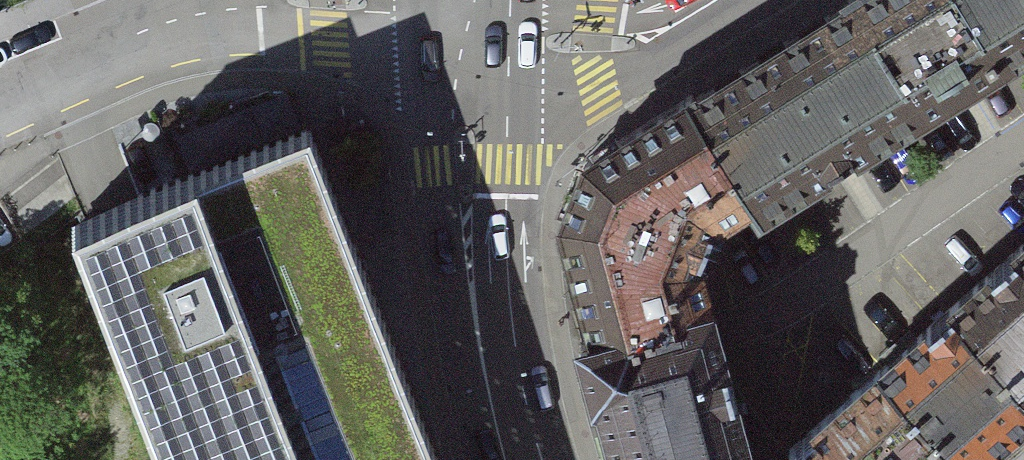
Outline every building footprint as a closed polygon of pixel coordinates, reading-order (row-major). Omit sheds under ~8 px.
[(705,60),(679,77),(684,84),(754,197),(765,213),(1023,45),(1023,0),(802,0),(705,60)] [(556,211),(583,317),(714,284),(705,252),(701,250),(713,215),(718,222),(731,213),(754,197),(684,84),(582,147),(556,211)] [(71,204),(170,459),(427,459),(289,122),(71,204)] [(935,281),(1023,389),(1023,203),(935,281)] [(935,281),(863,345),(965,459),(970,459),(1023,411),(1023,389),(935,281)] [(759,442),(727,326),(714,284),(583,317),(571,321),(589,379),(612,459),(688,459),(759,442)] [(774,432),(802,459),(965,459),(863,345),(769,426),(774,432)] [(774,432),(759,442),(688,459),(802,459),(774,432)]
